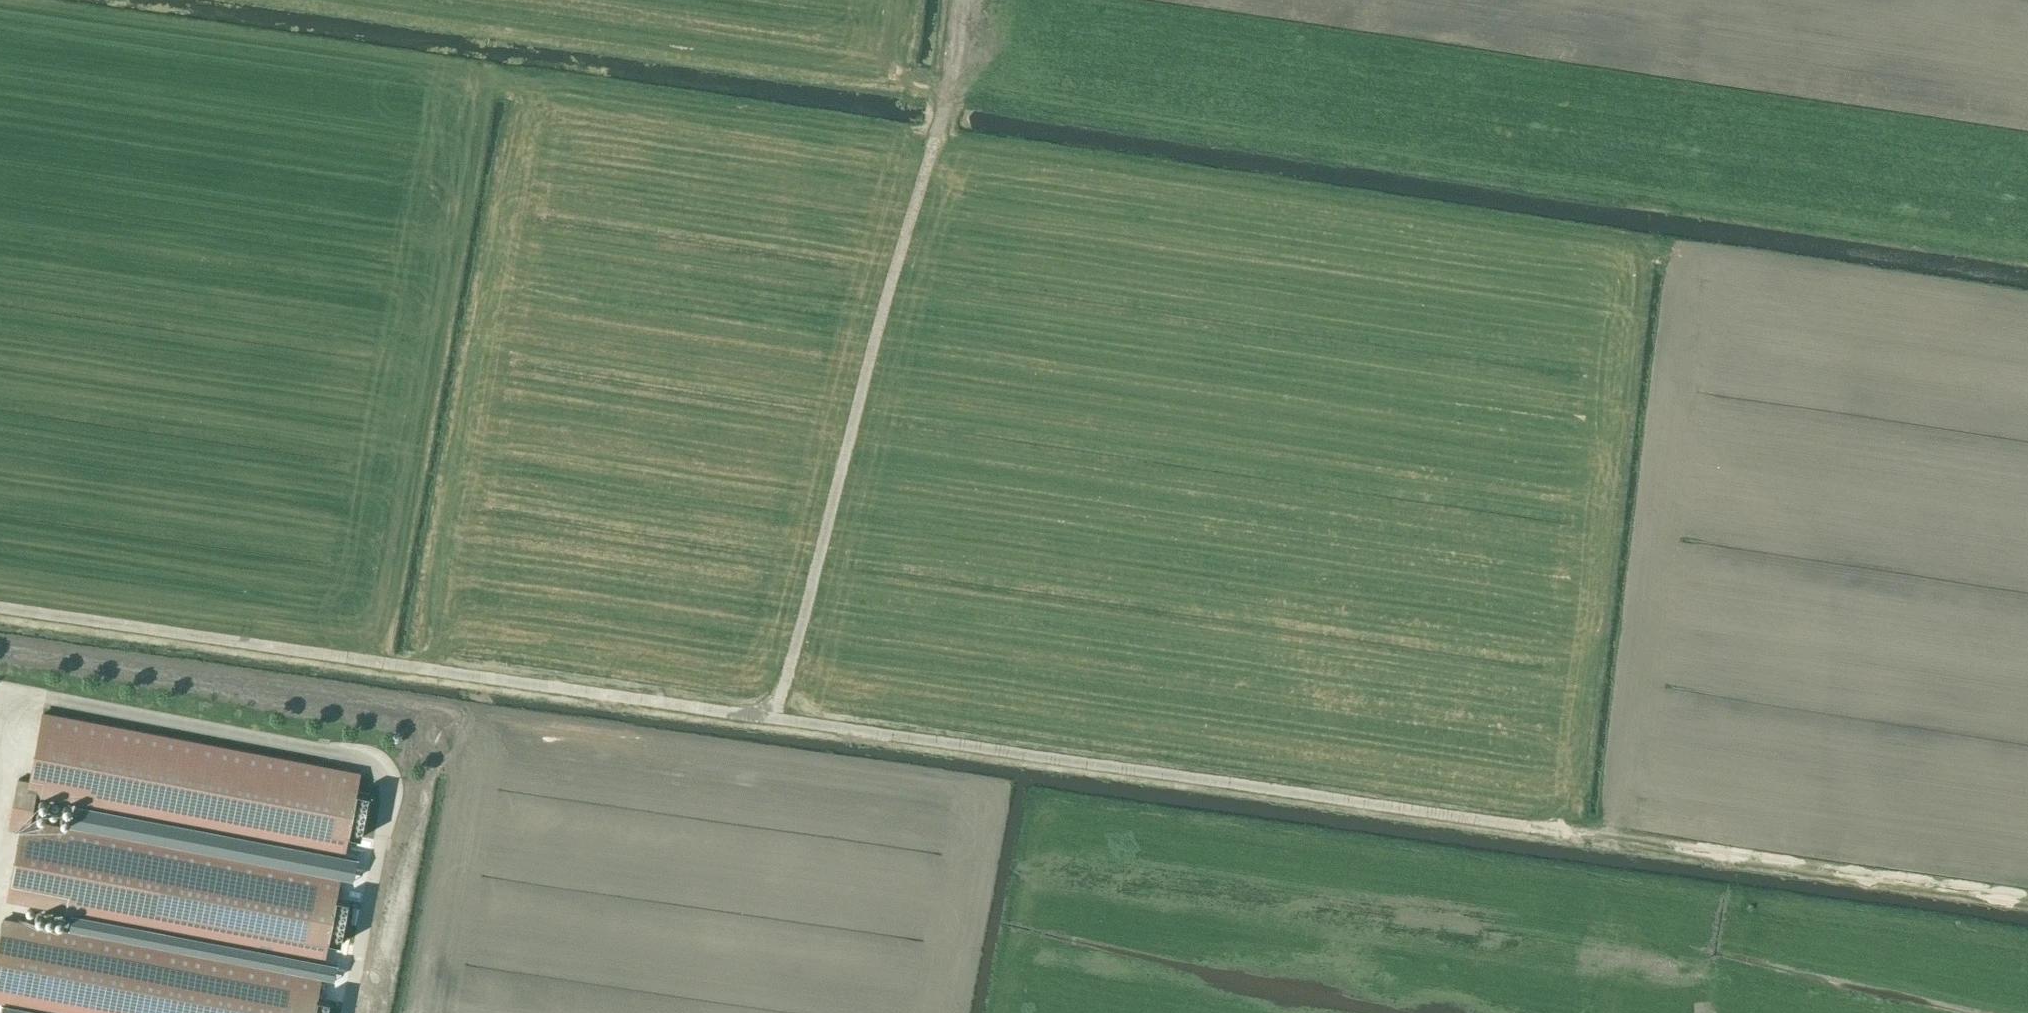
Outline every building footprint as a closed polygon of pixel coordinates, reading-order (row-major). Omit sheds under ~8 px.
[(19,781),(18,781),(9,830),(20,833),(7,901),(324,961),(330,931),(341,933),(345,913),(334,911),(339,881),(35,823),(40,797),(344,855),(349,831),(359,833),(365,801),(355,799),(360,775),(43,715),(32,775),(21,773),(19,781)] [(3,919),(0,936),(0,1001),(62,1012),(324,1012),(325,1004),(315,1002),(319,979),(3,919)]
